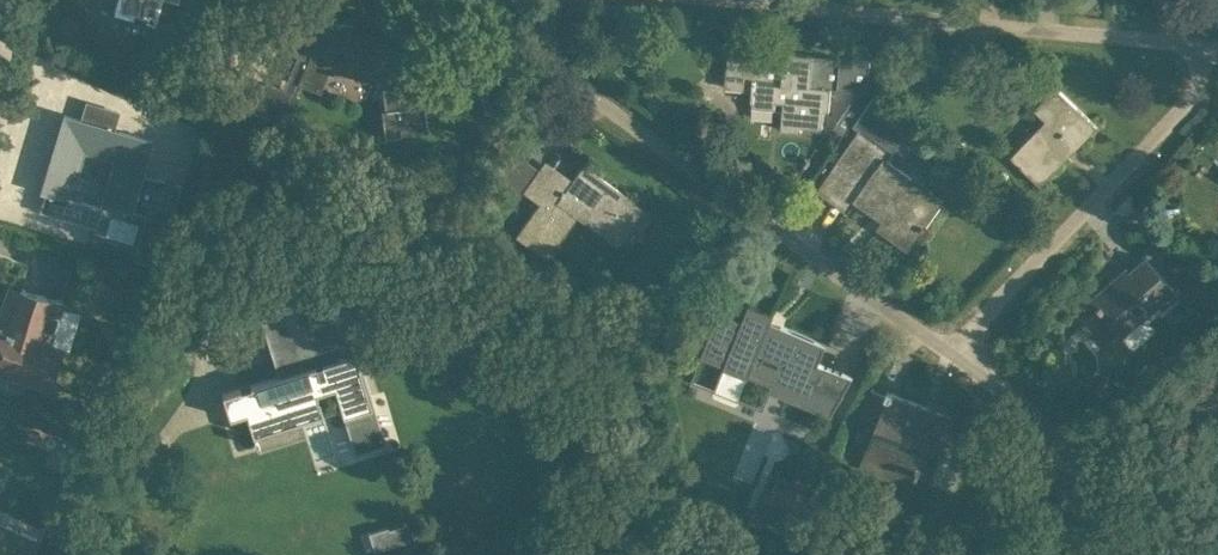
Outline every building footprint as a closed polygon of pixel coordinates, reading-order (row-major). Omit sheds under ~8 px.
[(116,11),(135,16),(134,17),(155,23),(161,0),(119,0),(116,11)] [(281,48),(297,55),(281,86),(264,79),(249,110),(287,125),(300,94),(295,92),(300,83),(318,91),(327,70),(361,76),(361,78),(364,77),(363,75),(381,73),(385,109),(383,109),(386,135),(428,130),(425,103),(411,104),(404,50),(380,53),(378,38),(349,34),(351,21),(328,18),(327,28),(285,23),(281,48)] [(861,89),(851,102),(861,109),(876,87),(868,87),(871,59),(730,45),(726,86),(753,88),(752,98),(754,98),(753,105),(776,107),(777,100),(784,101),(782,128),(801,130),(802,124),(823,127),(825,108),(830,109),(832,86),(861,89)] [(1098,124),(1057,84),(1035,106),(1047,118),(1012,154),(1041,183),(1098,124)] [(249,106),(225,95),(220,104),(244,116),(249,106)] [(861,109),(851,102),(837,122),(847,129),(861,109)] [(875,135),(884,123),(862,108),(853,121),(861,127),(838,160),(818,188),(848,209),(855,199),(884,219),(879,226),(908,247),(913,241),(914,241),(945,198),(888,158),(894,149),(875,135)] [(42,189),(65,196),(79,200),(86,178),(72,174),(81,144),(121,156),(107,202),(131,209),(132,208),(146,212),(146,213),(171,221),(182,184),(157,177),(156,178),(142,174),(152,139),(64,113),(42,189)] [(546,257),(577,215),(616,243),(639,211),(632,206),(636,201),(583,163),(568,184),(541,165),(527,184),(523,189),(539,201),(515,234),(546,257)] [(157,247),(137,242),(133,257),(153,263),(157,247)] [(1120,281),(1117,277),(1094,296),(1100,303),(1099,304),(1102,307),(1086,321),(1105,343),(1122,328),(1125,332),(1176,288),(1147,257),(1120,281)] [(360,368),(333,278),(284,293),(301,345),(281,352),(287,372),(222,392),(230,416),(246,411),(253,432),(255,432),(322,411),(316,389),(335,383),(350,433),(375,426),(366,396),(369,395),(363,374),(359,375),(357,369),(360,368)] [(7,372),(48,385),(61,345),(68,347),(79,310),(60,304),(62,300),(21,287),(8,328),(0,326),(0,370),(7,372)] [(819,361),(826,342),(771,320),(774,313),(750,303),(742,323),(720,315),(722,311),(721,310),(703,354),(806,397),(804,403),(833,416),(852,374),(819,361)] [(872,387),(860,419),(878,426),(869,448),(931,473),(954,416),(888,390),(887,393),(872,387)] [(799,465),(790,482),(789,484),(793,485),(788,495),(773,489),(760,521),(787,533),(816,473),(799,465)] [(795,519),(799,536),(811,533),(806,513),(795,519)] [(411,537),(406,522),(389,527),(394,543),(411,537)] [(36,536),(7,523),(1,536),(0,535),(0,554),(27,554),(36,536)]
